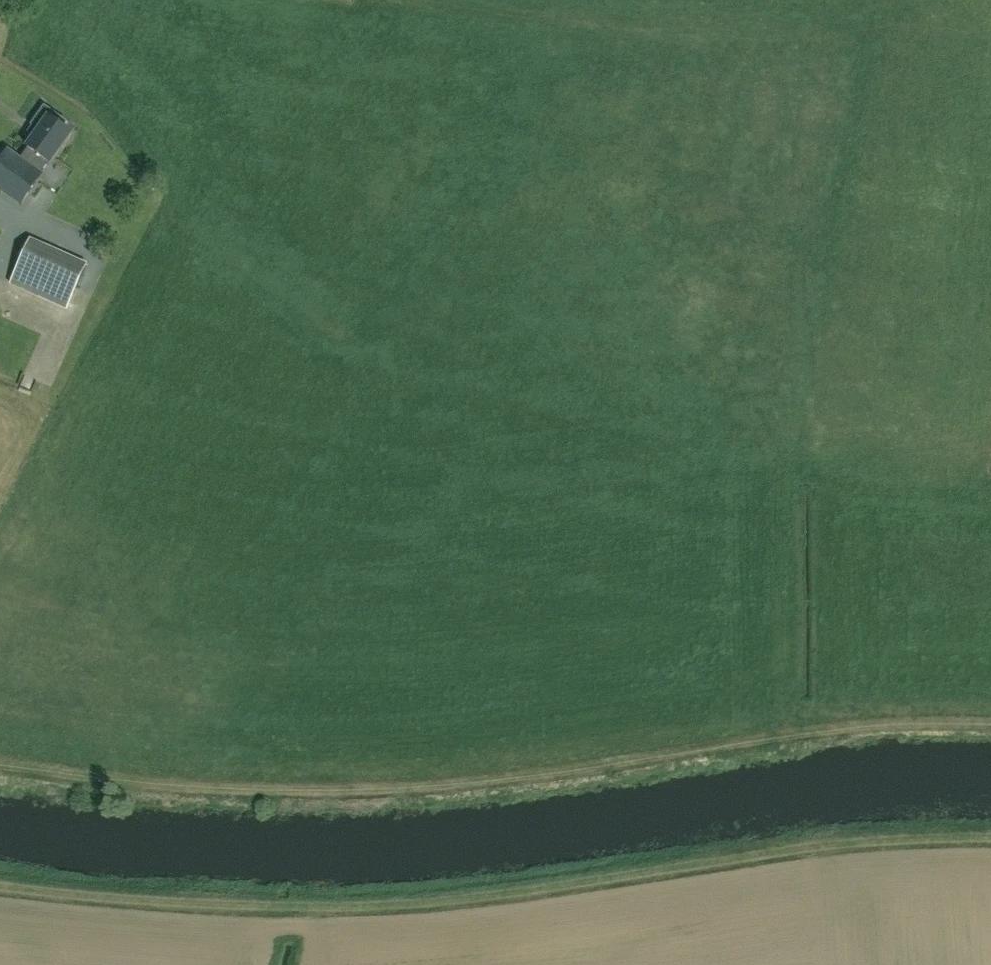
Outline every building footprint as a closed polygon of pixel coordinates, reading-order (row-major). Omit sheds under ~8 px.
[(31,127),(34,130),(31,134),(35,138),(27,148),(29,150),(21,160),(8,151),(0,162),(0,189),(4,191),(11,180),(29,193),(42,175),(40,174),(49,163),(50,164),(71,134),(62,128),(66,122),(46,107),(31,127)] [(68,310),(88,265),(31,239),(22,257),(10,284),(68,310)]
